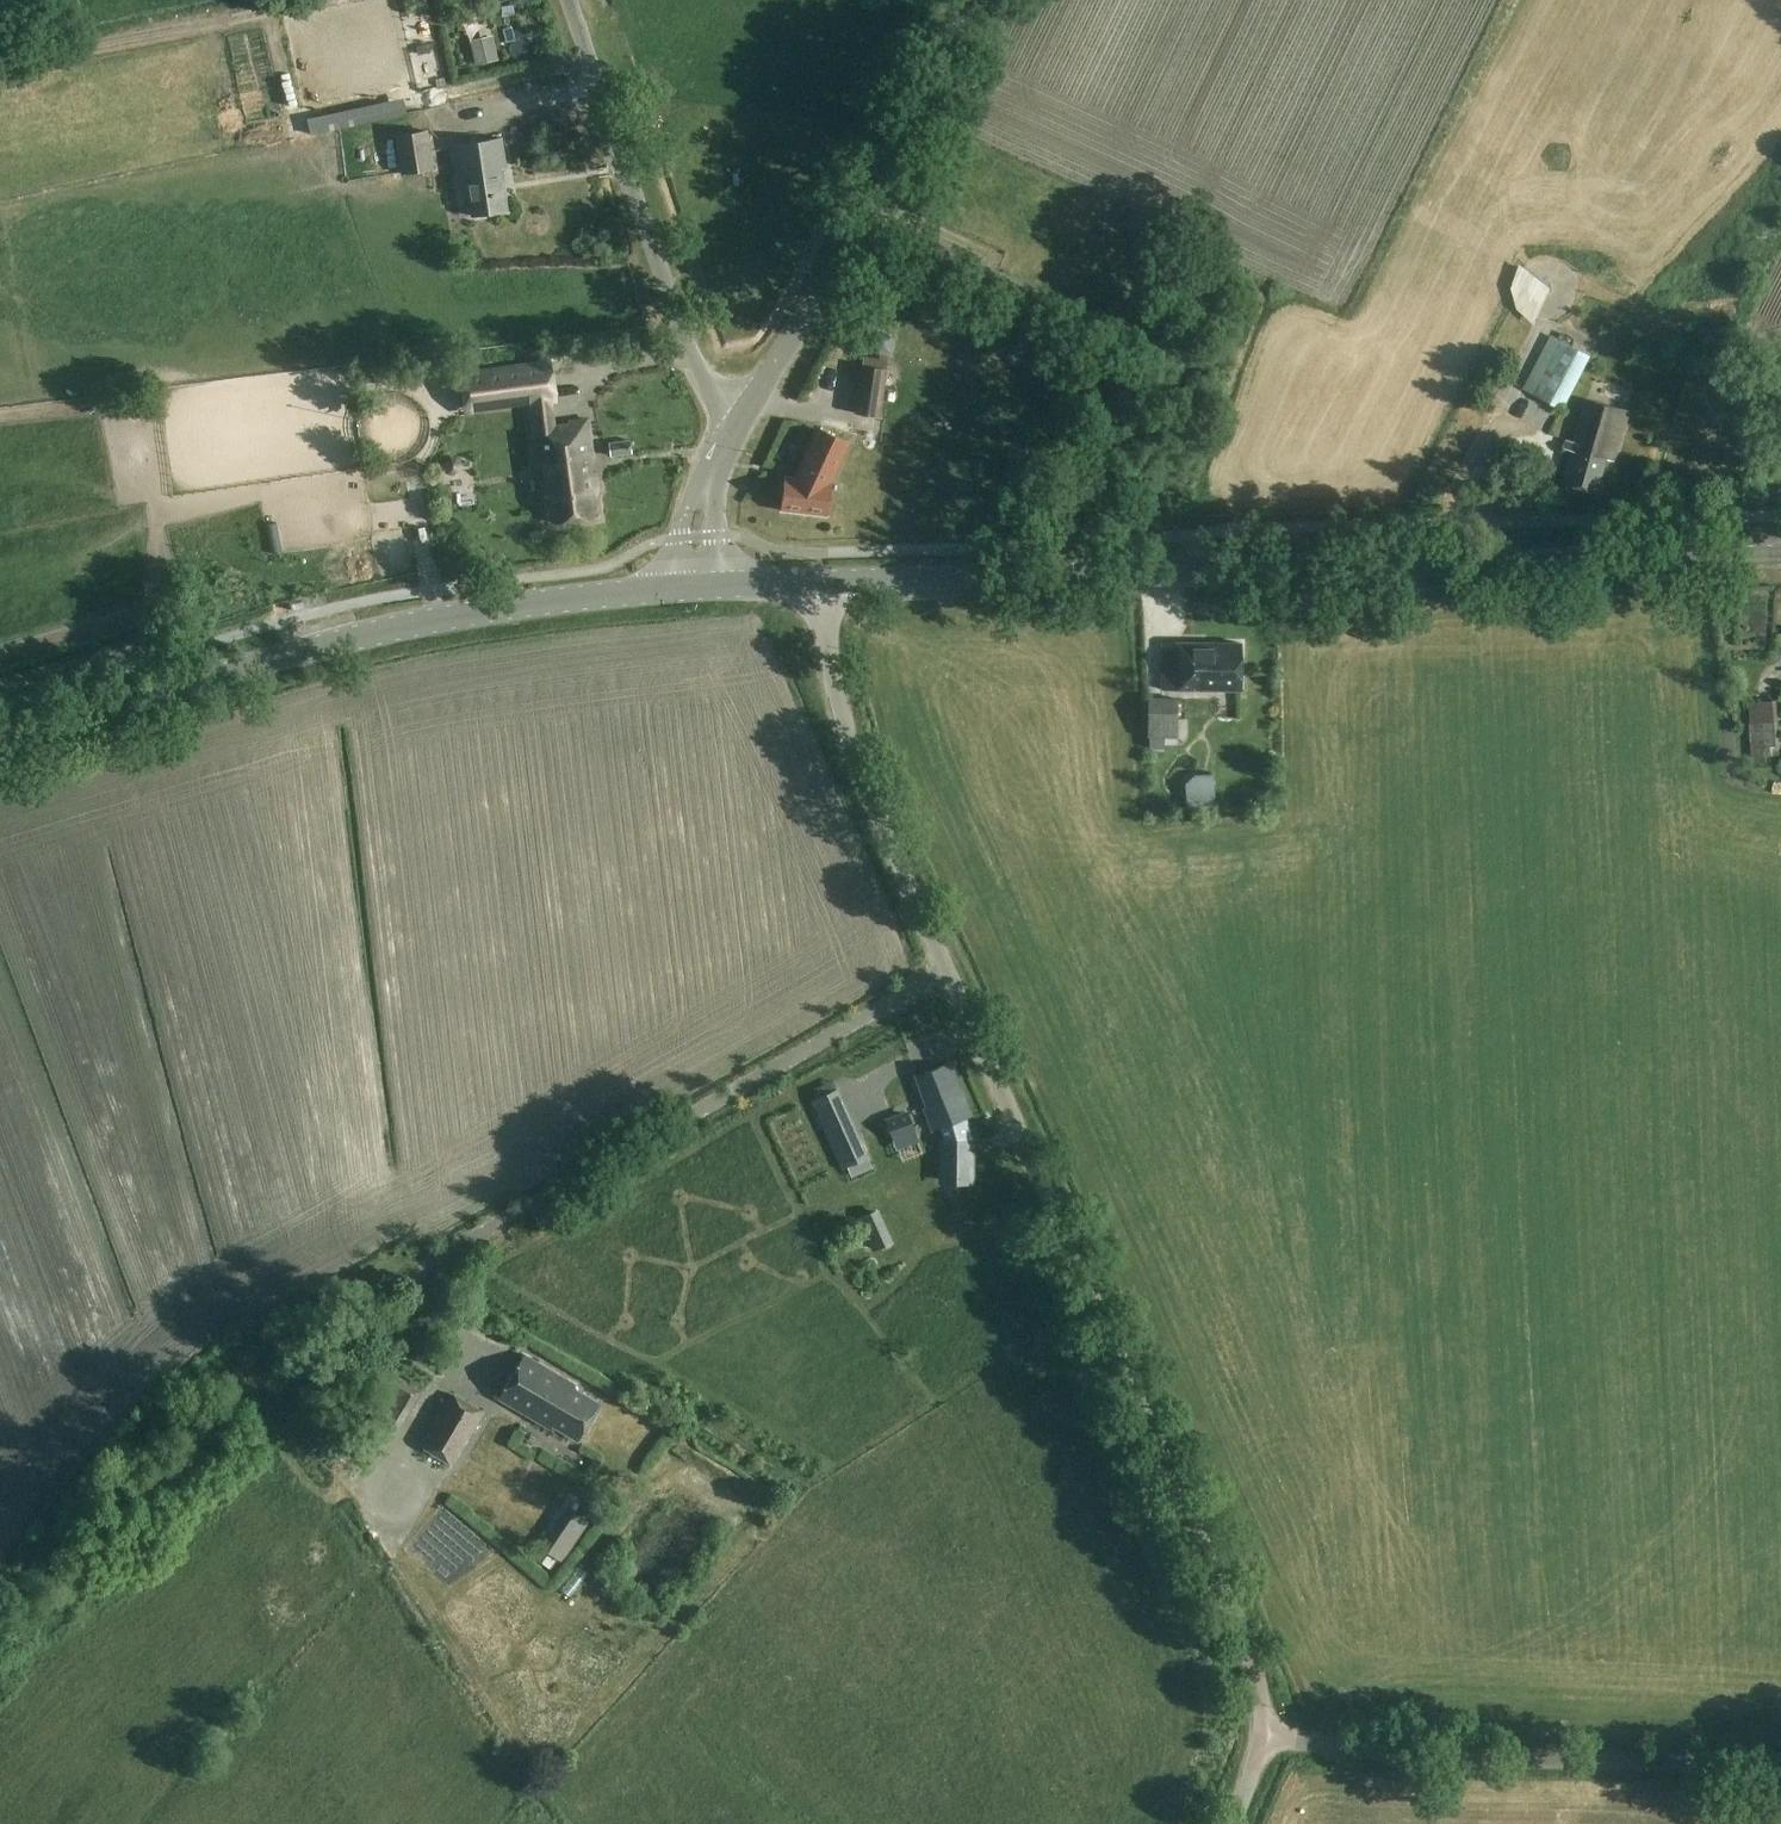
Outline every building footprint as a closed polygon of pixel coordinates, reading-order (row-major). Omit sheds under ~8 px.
[(434,169),(429,129),(395,134),(401,173),(434,169)] [(501,169),(506,168),(502,138),(453,145),(458,178),(461,177),(463,196),(468,195),(471,216),(507,210),(501,169)] [(1507,288),(1538,312),(1560,285),(1529,260),(1507,288)] [(1540,389),(1569,404),(1596,351),(1567,336),(1540,389)] [(555,424),(552,395),(555,395),(551,361),(460,373),(465,407),(530,398),(534,427),(544,499),(549,499),(553,522),(597,516),(594,492),(598,492),(588,419),(555,424)] [(862,365),(855,414),(880,418),(887,368),(862,365)] [(1588,399),(1575,442),(1566,439),(1564,448),(1573,450),(1563,481),(1598,492),(1608,458),(1614,460),(1629,410),(1588,399)] [(798,479),(785,477),(782,509),(826,514),(829,484),(848,443),(819,429),(803,464),(805,465),(798,479)] [(630,440),(608,443),(610,456),(632,454),(630,440)] [(1749,617),(1778,615),(1777,601),(1748,602),(1749,617)] [(1241,690),(1241,644),(1163,643),(1162,689),(1241,690)] [(1177,697),(1148,697),(1148,737),(1177,737),(1177,697)] [(1778,700),(1748,703),(1752,763),(1766,762),(1766,756),(1779,754),(1780,745),(1780,736),(1778,700)] [(1187,789),(1203,801),(1219,779),(1203,767),(1187,789)] [(942,1180),(973,1181),(973,1151),(971,1151),(971,1142),(973,1142),(973,1140),(967,1118),(971,1116),(950,1063),(917,1076),(928,1107),(925,1108),(933,1130),(939,1128),(943,1139),(942,1180)] [(824,1128),(842,1167),(866,1156),(848,1117),(824,1128)] [(406,1367),(416,1356),(410,1349),(400,1361),(406,1367)] [(574,1388),(576,1384),(525,1355),(499,1398),(576,1443),(600,1403),(574,1388)] [(453,1466),(485,1412),(450,1392),(420,1446),(453,1466)] [(535,1554),(557,1570),(597,1515),(575,1499),(535,1554)] [(452,1513),(417,1545),(455,1586),(490,1554),(452,1513)]
